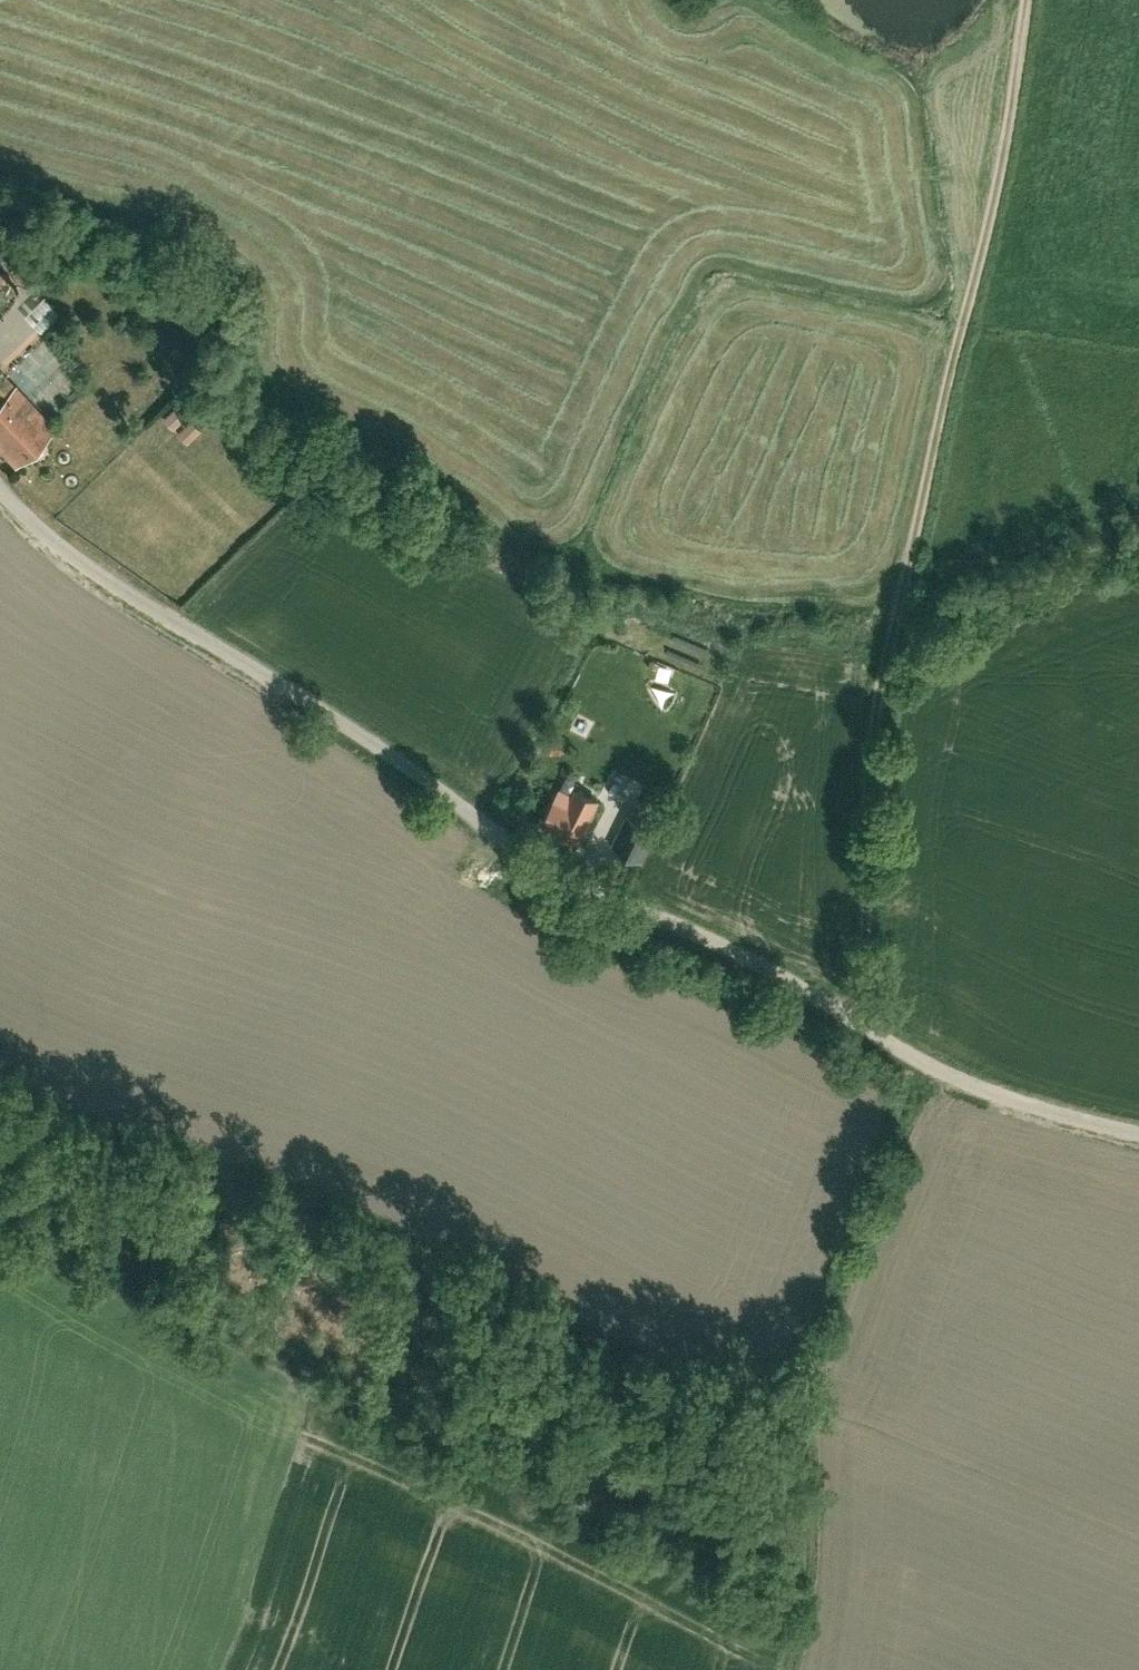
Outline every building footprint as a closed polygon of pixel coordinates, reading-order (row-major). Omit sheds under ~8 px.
[(38,364),(54,355),(46,342),(31,350),(38,364)] [(0,398),(0,427),(29,458),(65,425),(39,397),(44,393),(26,374),(0,398)] [(602,803),(564,784),(542,826),(559,835),(557,839),(577,850),(602,803)] [(628,816),(618,847),(653,857),(662,826),(628,816)]
